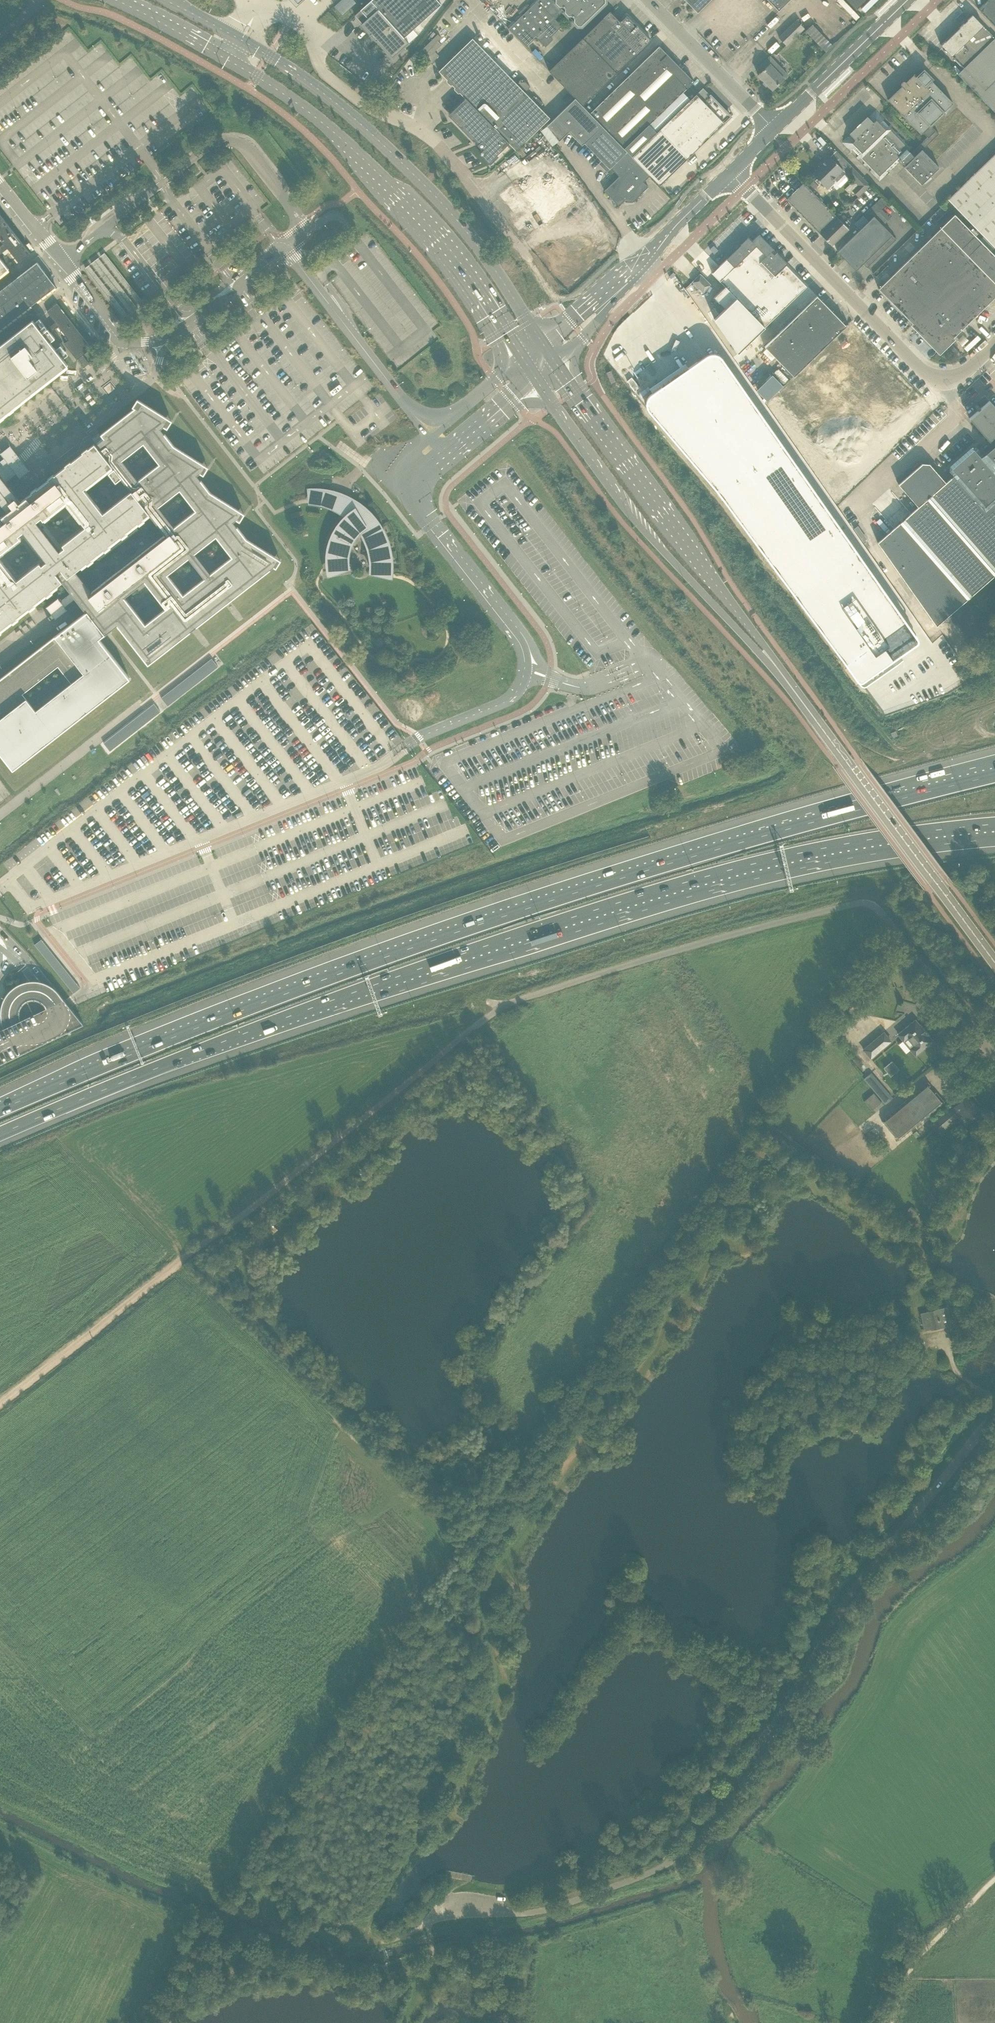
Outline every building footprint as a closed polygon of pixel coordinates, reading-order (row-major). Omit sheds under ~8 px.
[(436,0),(371,0),(371,1),(354,15),(355,16),(361,10),(368,19),(362,24),(371,34),(370,35),(376,41),(377,40),(392,58),(409,43),(404,38),(411,31),(440,5),(436,0)] [(508,29),(526,47),(536,38),(545,47),(552,40),(550,38),(562,26),(555,19),(561,13),(576,29),(578,28),(605,3),(605,0),(538,0),(508,29)] [(697,13),(710,0),(685,0),(697,13)] [(778,11),(790,0),(768,0),(778,11)] [(855,9),(865,0),(846,0),(855,9)] [(983,4),(978,9),(994,27),(994,0),(987,0),(983,4)] [(610,11),(549,71),(575,99),(583,106),(651,40),(627,15),(620,22),(610,11)] [(975,18),(972,15),(969,18),(941,45),(964,69),(958,74),(994,113),(994,38),(975,18)] [(786,45),(803,28),(796,21),(779,37),(786,45)] [(832,45),(825,38),(812,25),(805,31),(826,52),(832,45)] [(446,64),(439,71),(465,98),(449,114),(449,116),(460,127),(462,127),(462,130),(473,140),(475,140),(479,144),(478,145),(481,149),(483,148),(484,149),(481,152),(480,155),(489,163),(491,163),(497,157),(497,155),(509,144),(516,151),(523,144),(549,118),(571,96),(529,53),(507,75),(472,39),(446,64)] [(659,46),(590,113),(632,157),(656,133),(656,132),(651,136),(645,129),(694,82),(659,46)] [(772,90),(788,75),(769,56),(759,67),(762,71),(758,75),(772,90)] [(931,124),(953,103),(923,72),(912,82),(909,79),(906,82),(905,82),(903,82),(901,84),(901,85),(902,86),(888,100),(921,134),(924,131),(928,136),(911,153),(910,152),(914,148),(911,145),(909,147),(904,142),(906,140),(904,138),(902,140),(897,135),(899,133),(897,131),(895,133),(891,128),(893,126),(891,124),(889,126),(883,120),(885,118),(876,109),(868,117),(867,116),(849,134),(850,134),(842,142),(850,151),(852,149),(858,156),(856,157),(858,159),(860,158),(865,163),(863,164),(865,166),(867,165),(871,169),(869,171),(879,181),(888,173),(886,171),(889,169),(891,170),(899,162),(897,160),(899,158),(906,165),(905,166),(922,184),(940,166),(923,149),(940,133),(931,124)] [(656,133),(632,157),(643,168),(650,175),(660,185),(687,158),(731,116),(717,102),(716,101),(710,95),(703,88),(656,133)] [(575,99),(547,126),(559,141),(568,132),(582,145),(584,143),(601,160),(609,169),(610,168),(618,176),(604,191),(611,199),(618,206),(625,199),(631,199),(632,199),(634,201),(648,187),(643,182),(650,175),(643,168),(631,157),(590,113),(583,106),(575,99)] [(547,201),(570,182),(539,142),(515,162),(547,201)] [(948,199),(979,231),(974,235),(982,242),(986,238),(994,248),(994,153),(948,199)] [(823,164),(812,174),(817,179),(820,182),(827,189),(834,182),(832,180),(843,169),(830,157),(828,154),(821,162),(823,164)] [(852,167),(846,173),(853,180),(858,185),(852,191),(858,197),(870,185),(852,167)] [(817,179),(810,185),(814,189),(820,182),(817,179)] [(853,180),(845,189),(849,193),(852,191),(858,185),(853,180)] [(849,229),(839,219),(804,183),(786,199),(832,246),(849,229)] [(881,209),(873,217),(882,225),(890,218),(881,209)] [(974,235),(954,214),(878,289),(912,323),(911,325),(917,331),(915,333),(916,333),(917,332),(939,354),(955,339),(953,337),(994,297),(994,256),(987,248),(982,242),(974,235)] [(7,248),(19,262),(30,253),(0,215),(0,238),(3,243),(0,245),(0,254),(7,248)] [(882,225),(873,217),(873,216),(837,252),(845,259),(847,257),(850,261),(850,262),(849,262),(849,263),(850,264),(850,265),(856,271),(863,264),(866,267),(895,239),(882,225)] [(748,237),(711,273),(725,287),(715,298),(726,309),(715,320),(739,354),(807,287),(786,265),(788,262),(778,252),(775,255),(772,252),(775,249),(760,234),(752,242),(748,237)] [(134,311),(144,304),(104,253),(85,268),(125,319),(134,311)] [(9,269),(0,258),(0,276),(9,269)] [(36,302),(56,287),(37,262),(17,277),(0,290),(0,329),(36,302)] [(703,293),(711,285),(700,273),(692,282),(703,293)] [(846,324),(845,325),(817,296),(764,347),(793,376),(847,325),(846,324)] [(68,365),(50,342),(55,338),(50,332),(58,326),(69,340),(64,343),(75,358),(90,347),(57,303),(47,311),(55,322),(47,328),(42,332),(33,320),(0,345),(0,418),(68,365)] [(845,359),(792,410),(814,433),(853,474),(906,422),(920,409),(910,398),(881,368),(869,356),(859,345),(845,359)] [(647,403),(647,404),(647,405),(647,406),(647,407),(648,408),(648,409),(649,410),(650,411),(691,460),(735,512),(814,620),(857,680),(858,680),(858,681),(859,681),(860,681),(861,681),(862,681),(916,644),(916,643),(917,643),(917,642),(917,641),(917,640),(917,639),(917,638),(911,629),(746,394),(721,358),(720,358),(720,357),(719,357),(719,356),(718,356),(718,355),(717,355),(716,355),(715,355),(715,354),(714,354),(713,354),(712,354),(711,354),(710,354),(709,355),(708,355),(707,355),(707,356),(705,357),(698,362),(697,362),(687,368),(688,369),(680,374),(663,387),(651,395),(650,395),(650,396),(649,396),(649,397),(648,398),(648,399),(647,400),(647,401),(647,402),(647,403)] [(782,386),(772,376),(757,390),(767,401),(782,386)] [(7,512),(0,517),(0,553),(20,538),(18,535),(23,531),(47,561),(42,565),(39,562),(16,580),(0,559),(0,630),(62,581),(71,593),(59,602),(64,607),(75,599),(86,612),(0,679),(0,779),(130,678),(99,639),(104,635),(117,625),(148,664),(270,569),(273,566),(276,568),(281,560),(246,538),(233,521),(236,519),(240,521),(245,513),(210,492),(197,475),(200,473),(203,475),(208,467),(173,445),(161,429),(163,426),(167,428),(172,421),(137,399),(132,407),(134,408),(101,434),(104,438),(96,444),(94,443),(54,474),(53,474),(48,478),(49,479),(37,488),(36,487),(31,491),(32,492),(25,497),(26,497),(21,501),(5,481),(18,472),(12,464),(6,457),(0,461),(0,502),(7,512)] [(990,401),(989,401),(969,418),(969,419),(993,446),(983,455),(976,447),(971,446),(962,454),(960,451),(955,455),(957,458),(949,465),(949,470),(953,476),(946,482),(929,464),(922,463),(898,484),(918,507),(877,542),(936,626),(994,575),(994,407),(990,401)] [(312,491),(311,498),(320,499),(330,502),(335,504),(339,495),(334,494),(323,492),(312,491)] [(328,555),(328,565),(329,572),(343,569),(343,568),(347,567),(347,563),(347,557),(348,552),(349,547),(351,542),(354,537),(357,533),(360,530),(362,534),(365,539),(367,544),(369,550),(370,555),(371,561),(372,566),(371,571),(376,572),(376,573),(390,574),(390,566),(389,555),(387,545),(387,544),(386,541),(384,537),(383,535),(378,525),(371,516),(369,514),(363,509),(354,502),(351,501),(345,510),(348,512),(352,514),(348,517),(347,519),(345,521),(344,520),(342,522),(339,526),(337,530),(333,536),(330,545),(330,549),(328,555)] [(957,670),(940,642),(913,659),(929,686),(957,670)] [(84,1024),(67,1003),(65,1000),(63,998),(49,987),(36,982),(19,983),(4,994),(0,1008),(0,1017),(3,1030),(0,1032),(0,1063),(84,1024)] [(921,1025),(919,1026),(915,1021),(898,1035),(903,1041),(907,1038),(914,1046),(910,1049),(915,1055),(932,1041),(928,1036),(929,1035),(921,1025)] [(870,1058),(891,1042),(883,1033),(863,1050),(870,1058)] [(899,1069),(892,1060),(883,1068),(890,1076),(899,1069)] [(871,1072),(863,1078),(885,1104),(892,1098),(871,1072)] [(898,1141),(944,1102),(927,1082),(881,1121),(898,1141)] [(881,1102),(873,1093),(864,1101),(872,1110),(881,1102)] [(912,1218),(917,1211),(911,1206),(905,1213),(912,1218)] [(930,1330),(942,1328),(938,1309),(926,1311),(926,1312),(920,1313),(924,1331),(930,1329),(930,1330)]
